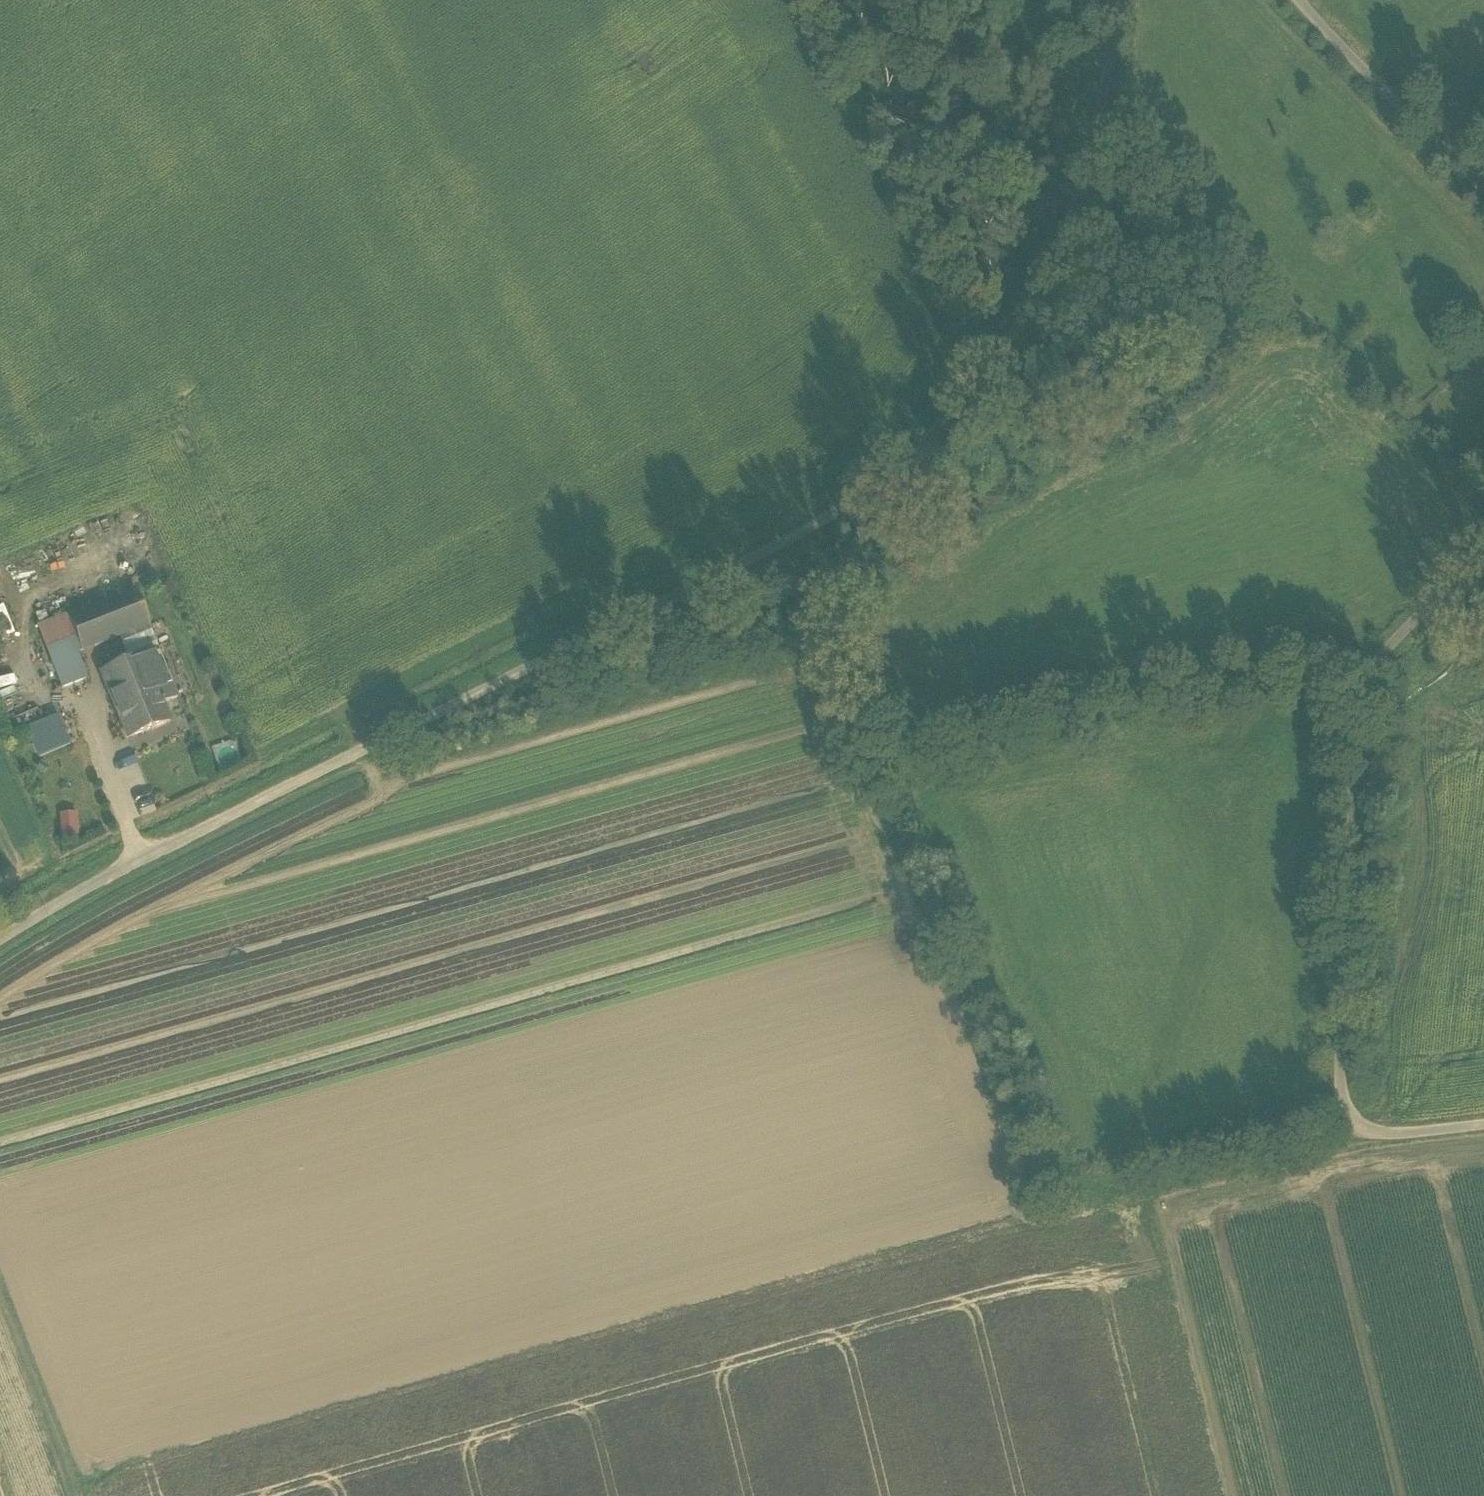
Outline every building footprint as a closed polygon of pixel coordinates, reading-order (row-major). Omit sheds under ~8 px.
[(136,591),(68,616),(76,638),(81,651),(119,637),(149,625),(136,591)] [(68,616),(38,628),(47,649),(76,638),(68,616)] [(149,625),(119,637),(129,661),(158,649),(149,626),(149,625)] [(76,638),(47,649),(62,688),(85,680),(75,653),(81,651),(76,638)] [(129,661),(101,672),(113,701),(154,685),(162,703),(177,697),(158,649),(129,661)] [(154,685),(113,701),(129,738),(169,722),(162,703),(154,685)] [(27,726),(39,757),(73,744),(61,713),(27,726)] [(79,810),(60,811),(61,835),(80,834),(79,810)]
